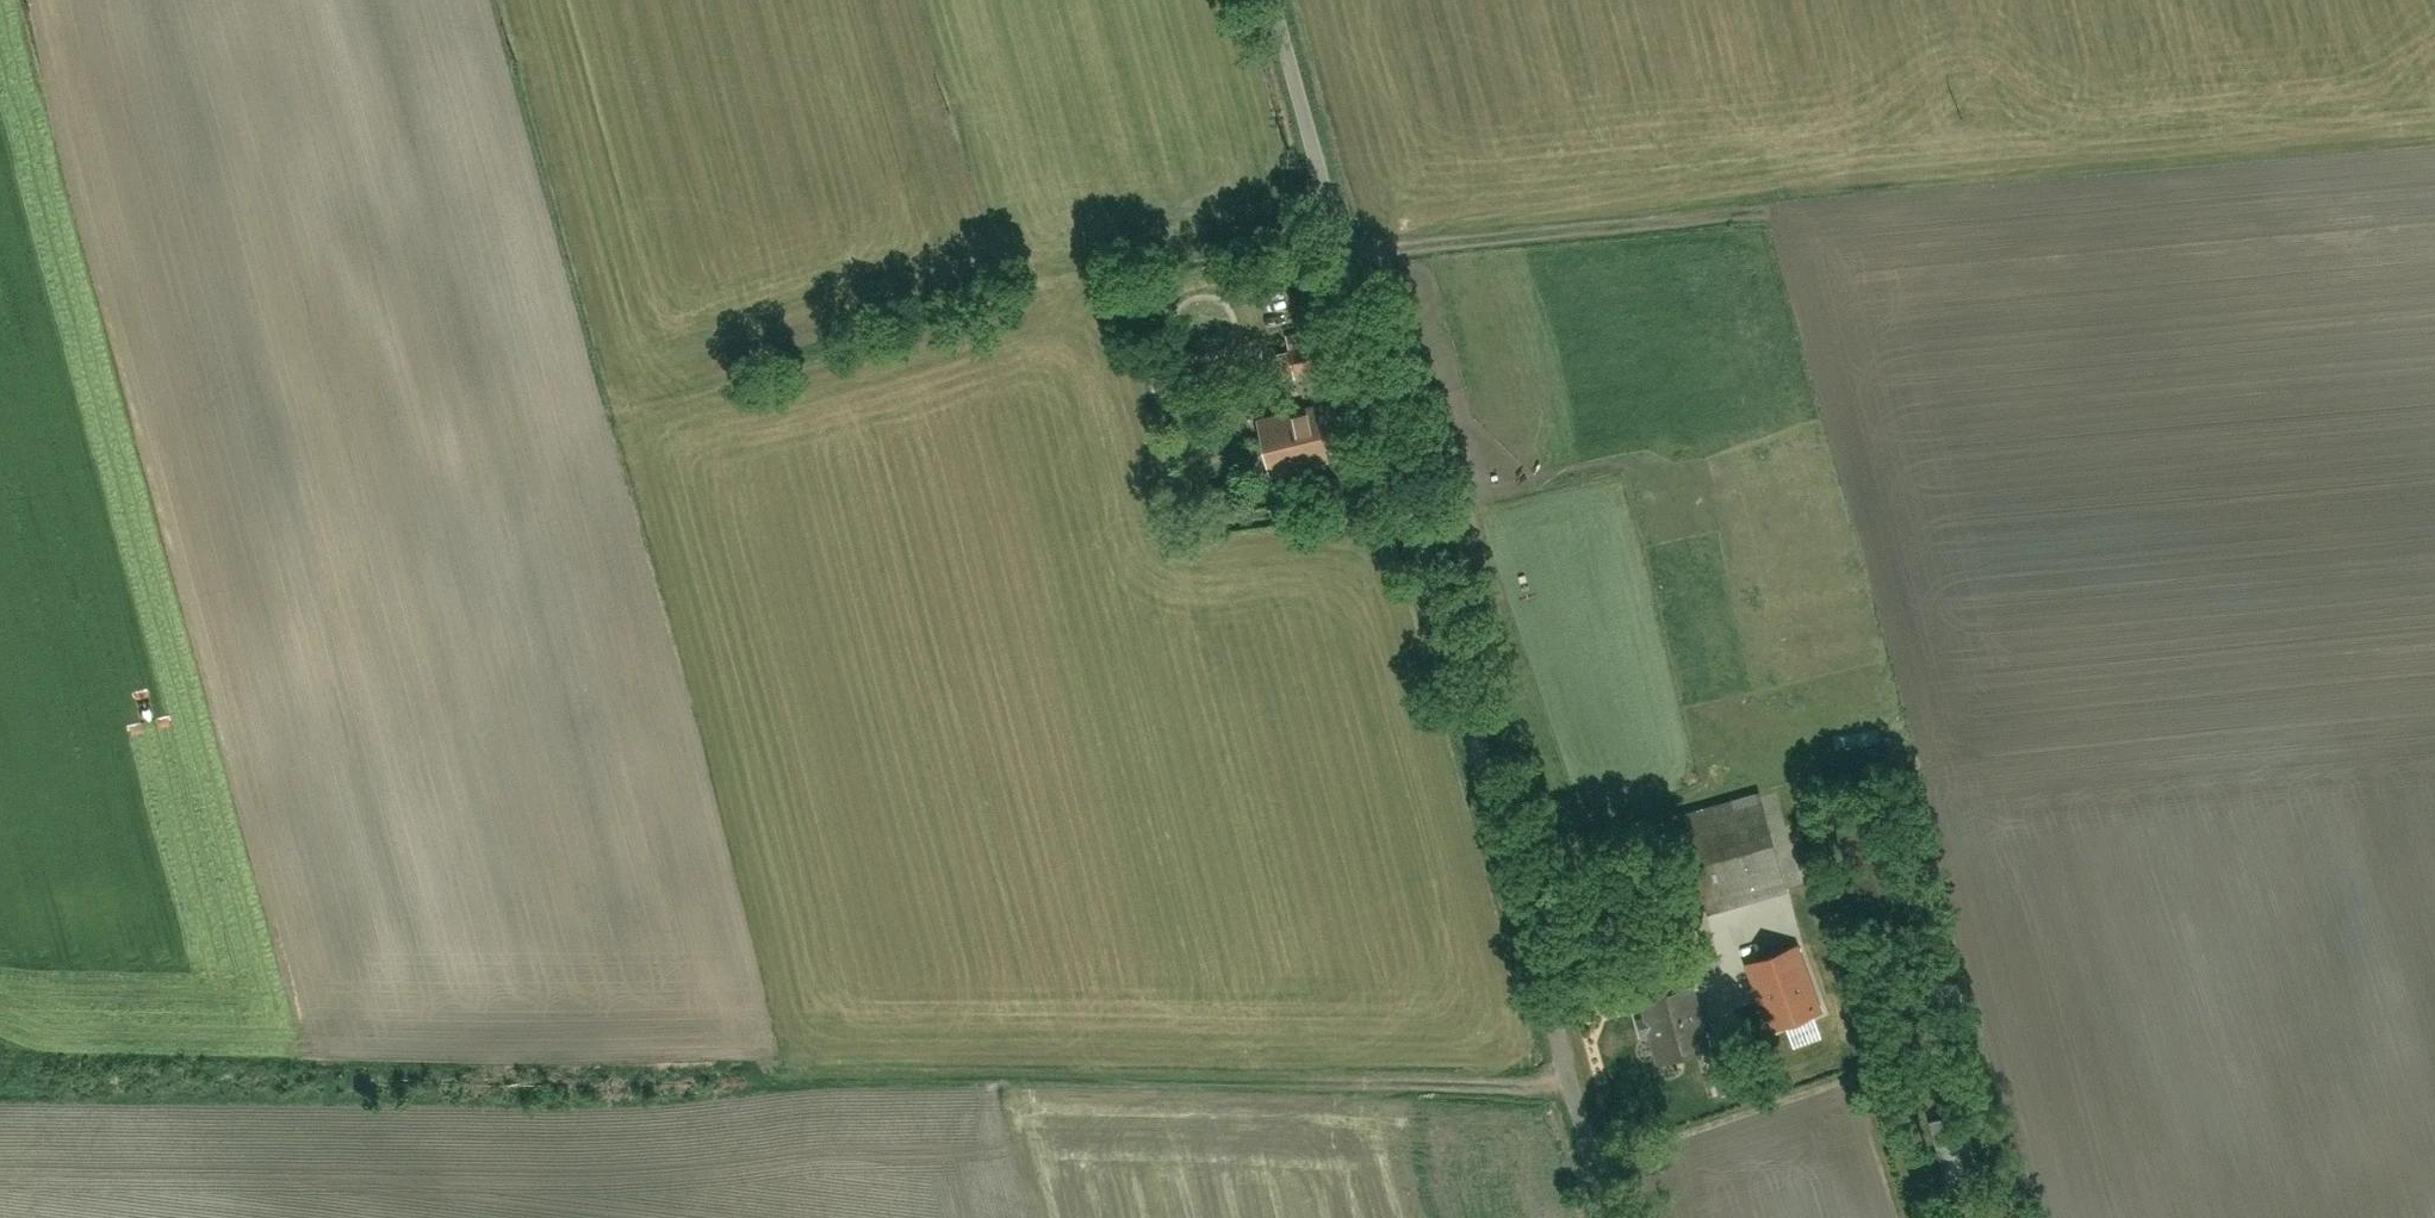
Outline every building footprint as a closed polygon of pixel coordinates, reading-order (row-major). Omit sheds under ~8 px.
[(1246,421),(1257,481),(1343,465),(1332,405),(1246,421)] [(1681,811),(1697,903),(1790,886),(1774,795),(1681,811)] [(1794,941),(1734,959),(1769,1074),(1830,1055),(1794,941)] [(1678,983),(1630,993),(1645,1065),(1692,1056),(1678,983)]
